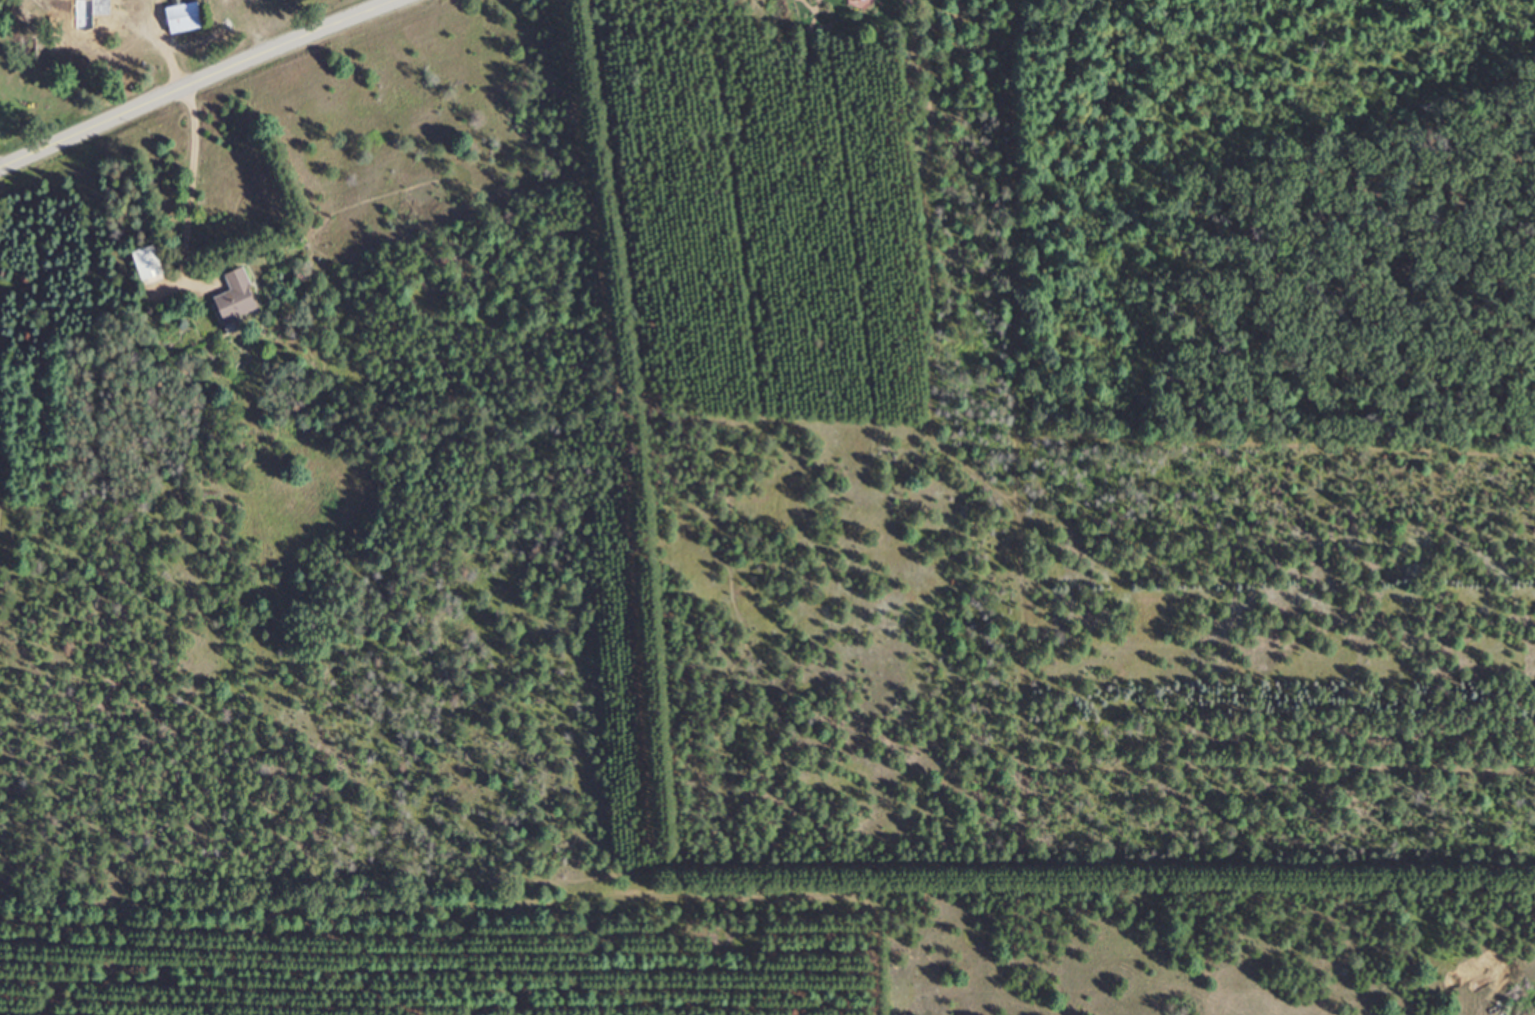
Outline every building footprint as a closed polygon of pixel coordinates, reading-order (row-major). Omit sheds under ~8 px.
[(80,7),(82,24),(114,19),(111,3),(104,4),(103,0),(89,0),(90,5),(80,7)] [(202,27),(197,2),(163,9),(168,34),(202,27)] [(131,252),(141,282),(163,274),(153,245),(131,252)] [(225,274),(231,291),(216,297),(224,322),(260,310),(245,267),(225,274)]
